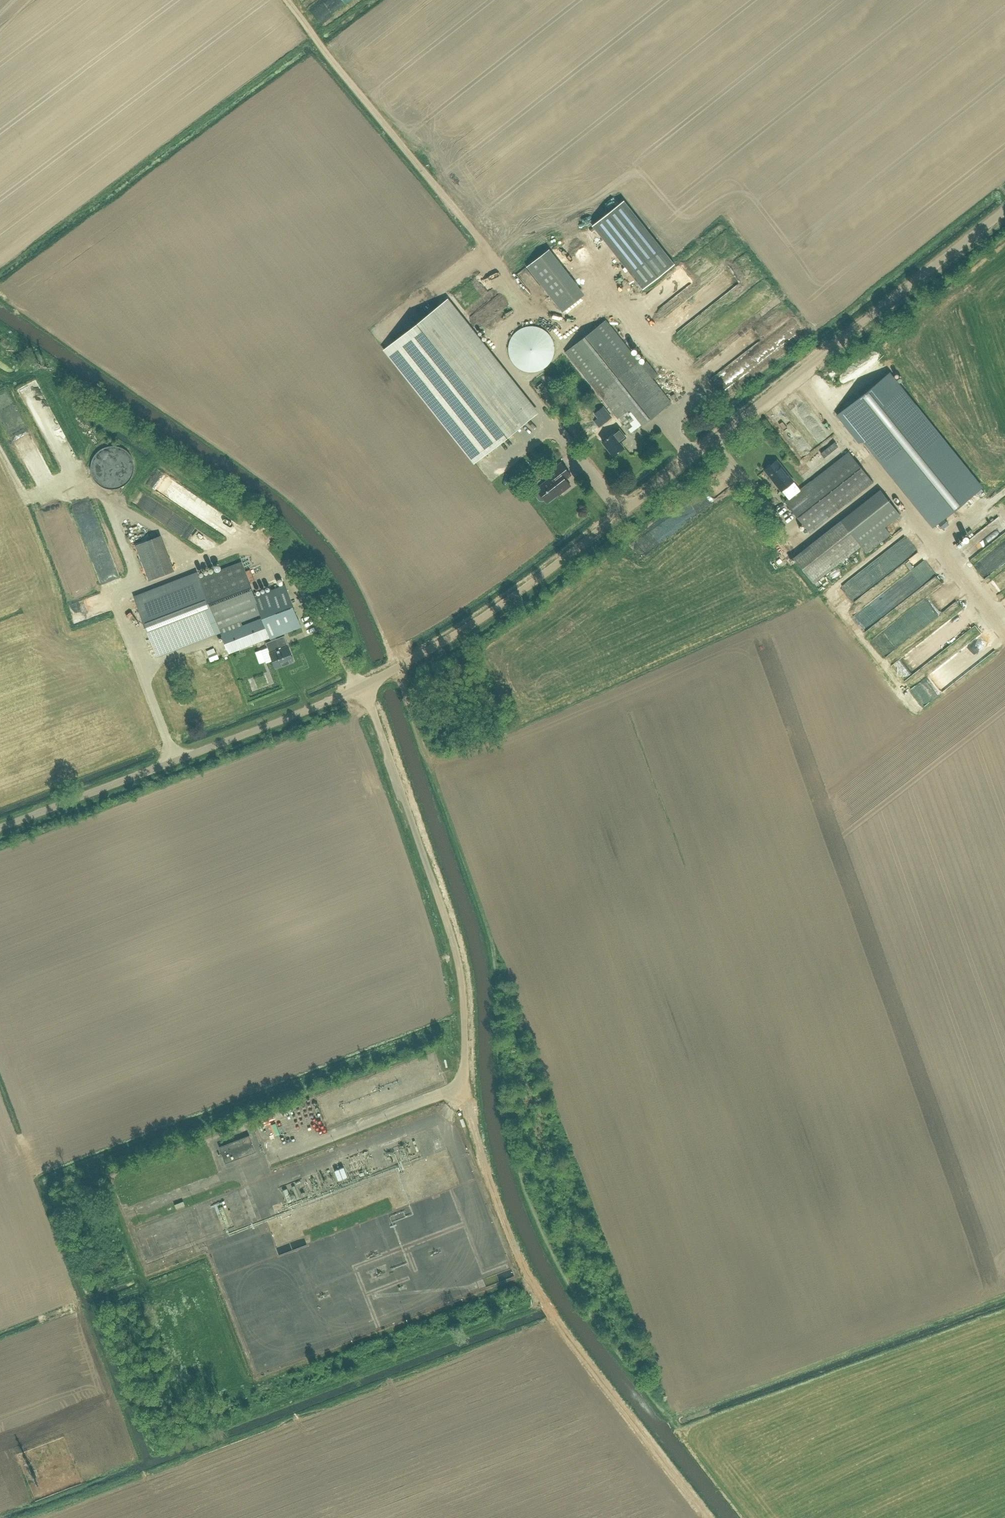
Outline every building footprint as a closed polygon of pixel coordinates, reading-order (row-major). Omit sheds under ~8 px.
[(674,264),(624,201),(593,226),(643,289),(674,264)] [(585,294),(549,249),(527,266),(562,312),(585,294)] [(475,296),(464,307),(468,310),(479,300),(475,296)] [(674,332),(706,309),(698,297),(666,320),(674,332)] [(532,417),(441,302),(385,347),(476,461),(532,417)] [(606,320),(566,352),(631,435),(672,403),(606,320)] [(554,353),(554,349),(554,345),(553,341),(551,338),(547,333),(543,329),(539,328),(535,327),(531,326),(527,327),(523,328),(520,329),(515,333),(513,336),(511,339),(509,345),(508,349),(509,353),(510,357),(513,362),(515,365),(518,368),(523,370),(527,372),(531,372),(535,372),(539,370),(544,368),(547,365),(550,362),(553,357),(554,353)] [(977,495),(983,490),(888,374),(837,415),(858,442),(863,438),(933,525),(975,491),(977,495)] [(24,390),(27,403),(44,399),(43,394),(40,394),(38,387),(24,390)] [(5,406),(13,402),(8,390),(0,394),(0,411),(6,408),(5,406)] [(840,405),(846,399),(840,392),(834,398),(840,405)] [(790,399),(795,411),(802,408),(796,396),(790,399)] [(72,446),(52,405),(34,414),(41,428),(52,423),(56,431),(48,435),(57,454),(56,454),(59,462),(66,458),(63,450),(72,446)] [(781,405),(769,413),(788,438),(799,429),(781,405)] [(74,413),(68,416),(75,429),(81,426),(74,413)] [(602,442),(613,456),(625,448),(620,442),(627,437),(620,429),(613,434),(614,433),(602,442)] [(135,471),(135,469),(135,467),(134,465),(134,463),(133,461),(133,460),(132,458),(131,456),(130,455),(128,454),(127,452),(126,451),(124,450),(122,449),(121,449),(119,448),(117,448),(115,447),(113,447),(111,447),(110,448),(108,448),(106,449),(104,449),(103,450),(101,451),(99,452),(98,454),(97,455),(96,456),(95,458),(94,460),(93,461),(93,463),(92,465),(92,467),(92,469),(92,471),(93,476),(95,479),(97,482),(101,486),(104,488),(110,490),(115,490),(119,489),(121,489),(122,488),(124,487),(126,486),(127,485),(128,484),(130,482),(131,481),(132,479),(133,478),(133,476),(134,474),(134,472),(135,471)] [(873,482),(849,451),(800,490),(793,482),(794,481),(777,460),(764,470),(781,491),(785,487),(792,496),(785,502),(809,532),(873,482)] [(571,475),(561,463),(553,469),(556,473),(536,489),(539,492),(537,493),(536,495),(537,497),(539,500),(541,501),(543,500),(544,499),(547,502),(562,491),(570,485),(565,479),(571,475)] [(900,515),(880,490),(793,558),(813,583),(860,546),(865,552),(889,534),(884,527),(900,515)] [(663,542),(653,531),(636,545),(646,556),(663,542)] [(173,572),(158,537),(136,546),(151,581),(173,572)] [(919,551),(910,537),(872,562),(881,576),(919,551)] [(81,562),(80,545),(61,546),(62,563),(81,562)] [(120,552),(125,566),(137,562),(133,548),(120,552)] [(919,551),(908,564),(915,570),(926,557),(919,551)] [(255,597),(242,562),(180,586),(178,581),(136,597),(158,654),(226,628),(225,627),(261,613),(263,617),(222,633),(229,653),(270,637),(271,638),(272,638),(277,651),(270,653),(276,667),(294,660),(289,646),(286,647),(281,634),(302,627),(286,585),(255,597)] [(140,572),(136,573),(138,583),(147,581),(144,574),(146,573),(144,566),(139,567),(140,572)] [(873,571),(847,585),(856,600),(881,586),(873,571)] [(255,1151),(249,1135),(220,1147),(226,1163),(255,1151)] [(290,1202),(295,1201),(291,1189),(286,1190),(290,1202)] [(298,1337),(306,1324),(300,1321),(293,1334),(298,1337)]
